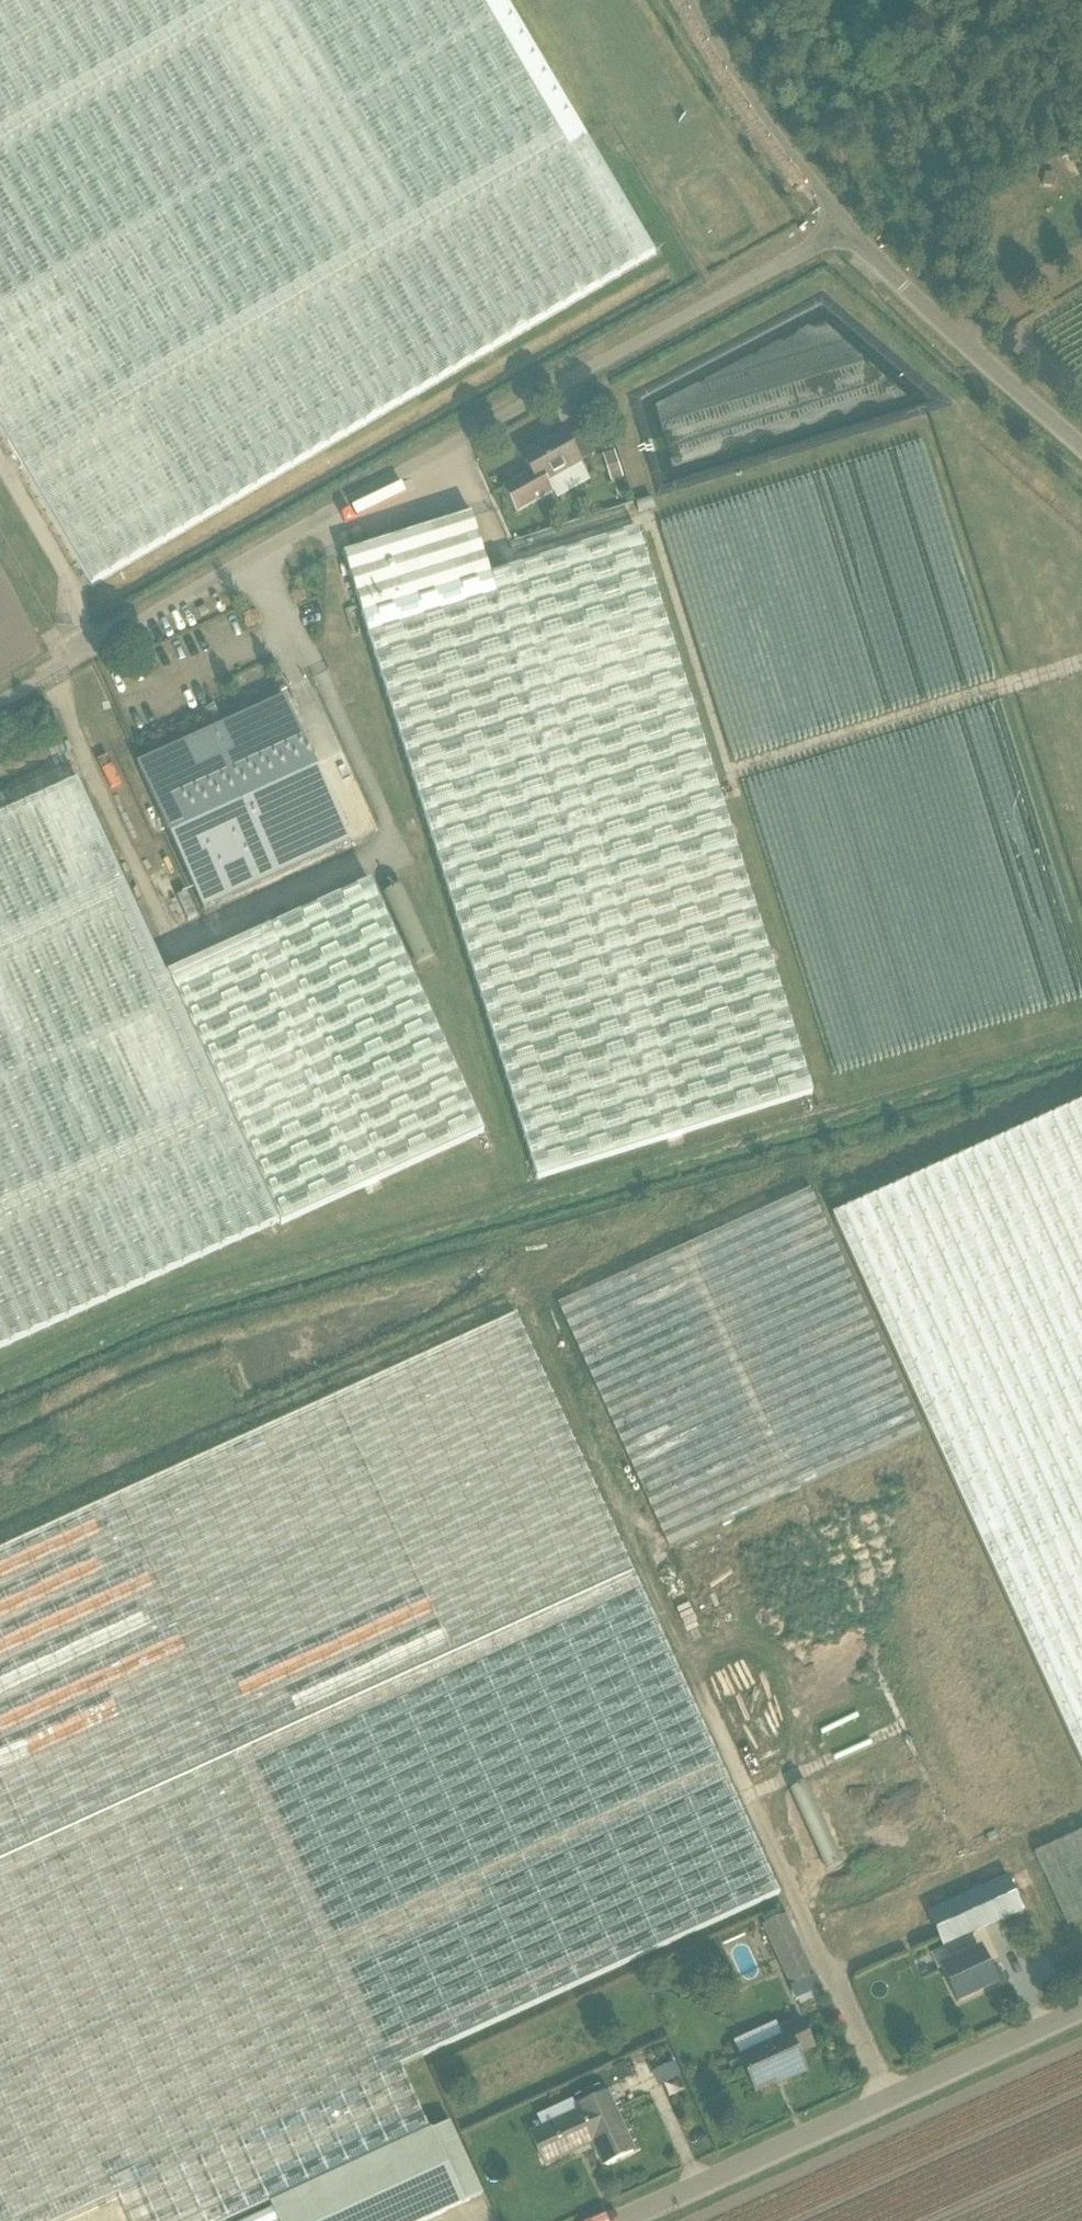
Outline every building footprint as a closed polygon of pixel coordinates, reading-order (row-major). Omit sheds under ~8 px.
[(92,586),(654,255),(504,0),(0,0),(0,430),(92,586)] [(1051,188),(1054,175),(1045,174),(1043,187),(1051,188)] [(531,473),(502,489),(516,514),(553,494),(548,484),(581,465),(563,433),(521,457),(531,473)] [(623,479),(614,452),(603,455),(611,483),(623,479)] [(362,616),(536,1180),(812,1095),(637,530),(490,576),(471,515),(343,555),(362,616)] [(284,698),(137,765),(204,912),(351,845),(284,698)] [(0,820),(0,1353),(279,1224),(76,785),(0,820)] [(484,1133),(368,882),(166,976),(282,1227),(484,1133)] [(833,1218),(1081,1767),(1081,1104),(833,1218)] [(558,1306),(669,1549),(922,1434),(810,1191),(558,1306)] [(0,1544),(0,2220),(62,2220),(116,2197),(128,2220),(277,2220),(271,2207),(429,2133),(399,2069),(440,2049),(779,1895),(516,1309),(0,1544)] [(1033,1855),(1066,1927),(1081,1919),(1081,1833),(1033,1855)] [(943,1949),(944,1948),(968,1937),(1023,1912),(1001,1862),(921,1898),(943,1949)] [(786,1918),(764,1928),(791,1988),(813,1978),(786,1918)] [(976,1954),(968,1937),(944,1948),(951,1964),(941,1969),(956,2004),(996,1986),(980,1953),(976,1954)] [(738,2059),(755,2093),(785,2080),(786,2082),(806,2073),(798,2055),(814,2048),(802,2021),(780,2030),(783,2038),(738,2059)] [(613,2023),(604,2027),(608,2037),(617,2033),(613,2023)] [(675,2062),(663,2068),(669,2082),(681,2076),(675,2062)] [(623,2064),(614,2068),(619,2081),(628,2076),(623,2064)] [(580,2116),(546,2131),(533,2137),(544,2161),(590,2140),(603,2167),(633,2152),(607,2095),(576,2109),(580,2116)] [(429,2133),(271,2207),(277,2220),(428,2220),(465,2204),(465,2203),(483,2195),(449,2123),(429,2133)]
